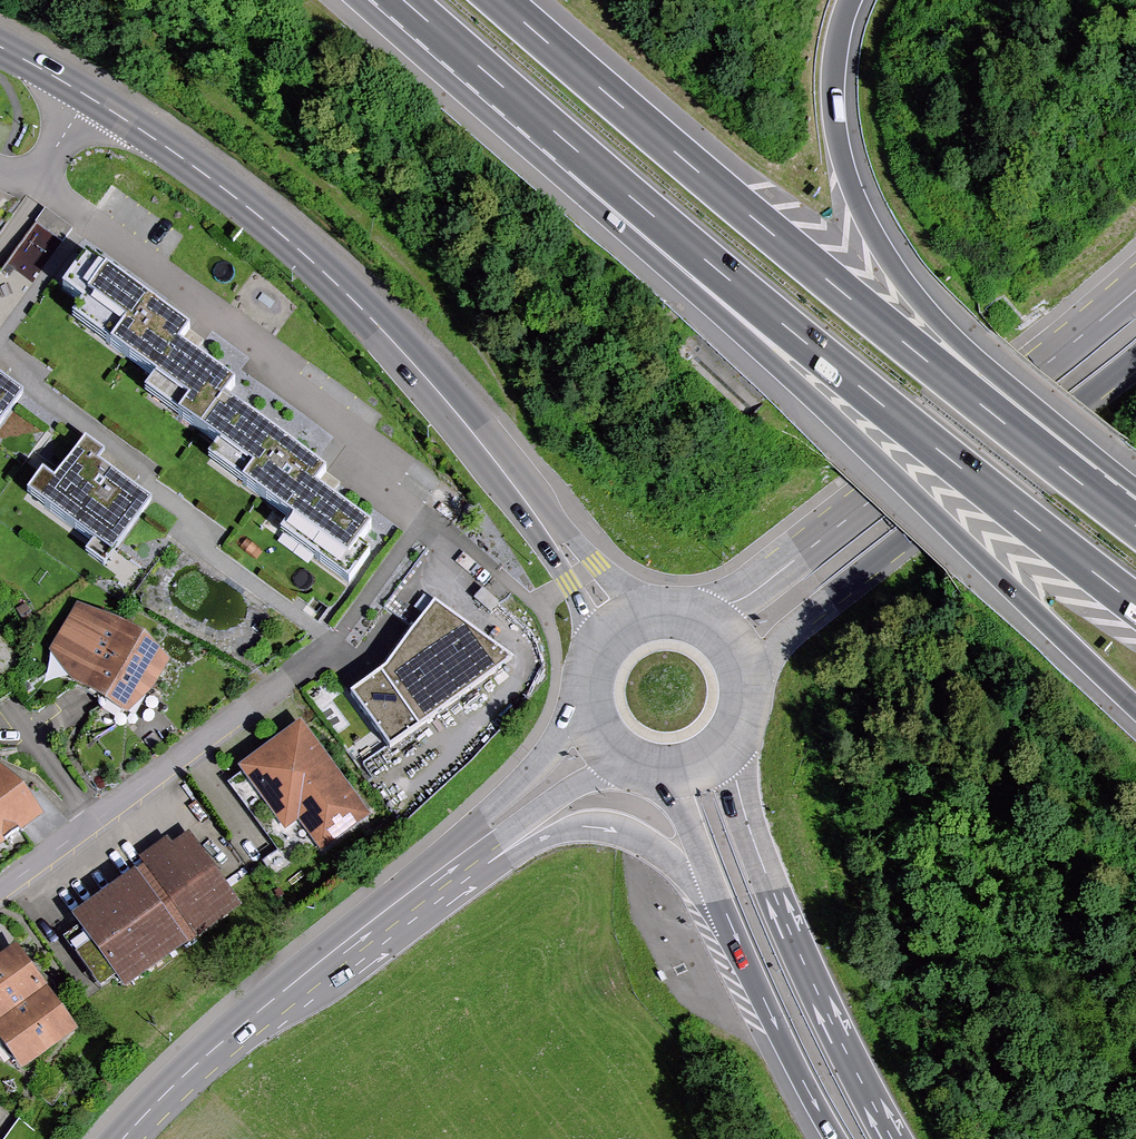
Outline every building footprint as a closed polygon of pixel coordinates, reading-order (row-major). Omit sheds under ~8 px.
[(158,391),(215,429),(237,394),(250,376),(198,342),(207,329),(88,251),(57,298),(82,314),(75,324),(164,382),(158,391)] [(26,398),(0,378),(0,433),(26,398)] [(351,471),(237,394),(215,429),(232,440),(222,455),(306,512),(300,521),(356,560),(384,519),(340,489),(351,471)] [(119,458),(101,446),(76,485),(51,469),(24,511),(122,573),(169,498),(117,465),(119,458)] [(145,628),(77,601),(49,649),(72,679),(128,711),(153,688),(169,659),(145,628)] [(396,675),(361,697),(389,741),(519,660),(440,608),(396,675)] [(312,727),(247,773),(291,834),(304,824),(326,855),(378,817),(312,727)] [(20,770),(0,783),(0,852),(51,820),(20,770)] [(195,837),(83,921),(133,989),(246,905),(195,837)] [(23,949),(0,966),(0,1025),(52,989),(23,949)] [(0,1025),(0,1032),(26,1069),(81,1031),(52,989),(0,1025)]
